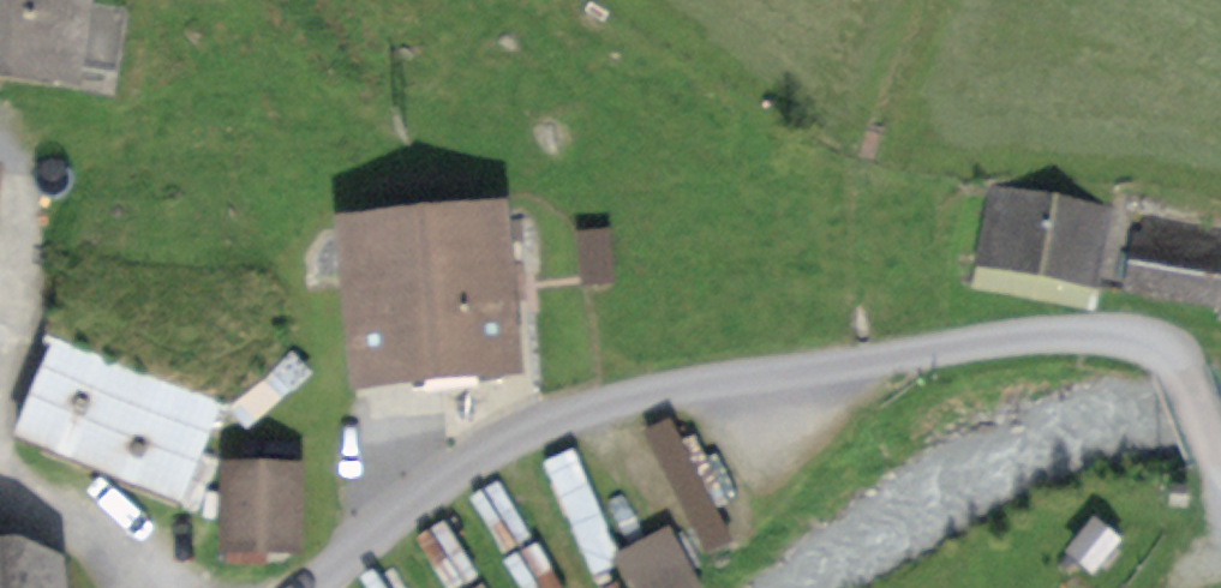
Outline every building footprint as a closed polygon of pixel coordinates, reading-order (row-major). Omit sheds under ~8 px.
[(80,83),(83,65),(116,70),(126,7),(98,2),(99,0),(0,0),(0,70),(80,83)] [(1118,209),(992,184),(976,264),(1103,289),(1118,209)] [(510,197),(333,213),(349,389),(526,373),(510,197)] [(1122,293),(1220,312),(1220,227),(1138,211),(1122,293)] [(609,228),(575,230),(580,285),(613,283),(609,228)] [(220,406),(48,338),(8,440),(180,507),(220,406)] [(669,418),(635,437),(708,561),(741,541),(669,418)] [(307,463),(220,460),(217,552),(304,555),(307,463)] [(1125,539),(1093,513),(1062,551),(1094,577),(1125,539)] [(613,556),(631,587),(703,587),(667,526),(613,556)] [(0,536),(0,587),(68,587),(66,560),(21,534),(0,536)]
